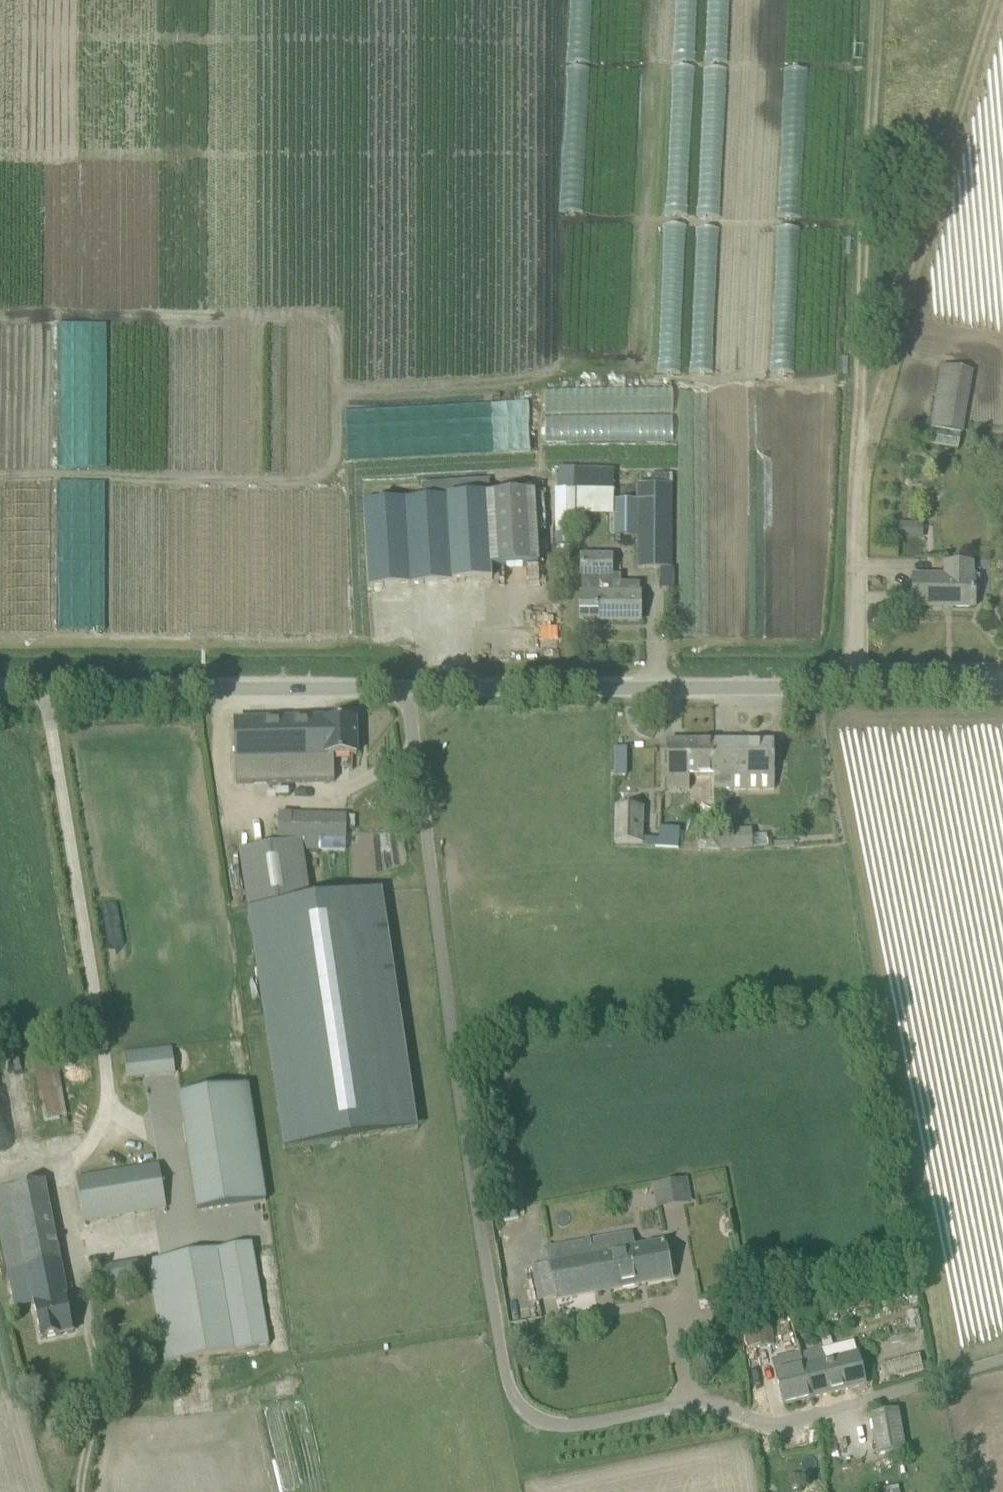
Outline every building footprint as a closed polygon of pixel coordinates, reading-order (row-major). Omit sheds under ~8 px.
[(58,467),(107,467),(107,323),(58,323),(58,467)] [(972,371),(942,366),(931,429),(961,434),(972,371)] [(546,409),(585,407),(584,388),(545,391),(546,409)] [(529,403),(348,410),(350,457),(410,455),(409,442),(414,441),(414,421),(433,421),(432,413),(454,413),(454,423),(466,423),(467,451),(531,449),(529,403)] [(545,438),(674,440),(674,416),(545,414),(545,438)] [(613,491),(613,471),(574,470),(574,490),(613,491)] [(104,570),(103,481),(60,481),(60,527),(81,526),(82,547),(98,547),(98,570),(104,570)] [(423,483),(423,495),(477,493),(477,481),(423,483)] [(637,569),(672,569),(671,485),(637,485),(637,501),(613,501),(613,536),(637,536),(637,569)] [(407,500),(381,502),(364,503),(369,587),(411,585),(493,580),(492,567),(540,564),(535,492),(407,500)] [(900,540),(923,540),(923,525),(900,525),(900,540)] [(639,623),(640,594),(640,583),(621,583),(621,575),(611,575),(611,558),(581,558),(581,622),(639,623)] [(945,577),(913,578),(913,608),(974,607),(974,577),(972,577),(971,565),(945,565),(945,577)] [(324,720),(236,722),(238,774),(333,776),(334,756),(356,755),(355,721),(324,722),(324,720)] [(667,790),(689,790),(689,776),(714,776),(714,742),(668,742),(667,790)] [(774,742),(714,742),(714,776),(714,790),(774,789),(774,742)] [(641,838),(642,828),(642,808),(614,807),(613,844),(641,845),(641,838)] [(346,815),(306,815),(312,851),(346,851),(346,815)] [(659,839),(642,838),(642,847),(679,849),(680,829),(660,828),(659,839)] [(751,830),(718,832),(719,851),(753,849),(751,830)] [(315,905),(306,845),(238,855),(281,1153),(414,1134),(380,896),(315,905)] [(124,1049),(125,1076),(174,1074),(173,1047),(124,1049)] [(68,1115),(56,1066),(35,1071),(46,1120),(68,1115)] [(268,1202),(251,1086),(181,1097),(199,1212),(268,1202)] [(83,1217),(166,1203),(160,1170),(77,1184),(83,1217)] [(652,1182),(655,1206),(692,1202),(689,1178),(652,1182)] [(15,1297),(30,1294),(32,1305),(34,1305),(41,1340),(62,1336),(73,1333),(66,1298),(68,1298),(45,1181),(0,1190),(0,1233),(9,1278),(10,1278),(14,1297),(15,1297)] [(556,1300),(610,1290),(672,1278),(665,1243),(635,1249),(632,1233),(546,1248),(556,1300)] [(254,1246),(240,1249),(147,1263),(150,1276),(163,1364),(184,1361),(210,1356),(270,1347),(254,1246)] [(101,1266),(104,1284),(138,1280),(135,1261),(101,1266)] [(745,1322),(746,1349),(756,1348),(770,1347),(770,1346),(773,1345),(769,1310),(744,1312),(745,1322)] [(857,1355),(852,1356),(850,1348),(838,1351),(840,1359),(823,1363),(820,1350),(799,1356),(803,1368),(805,1368),(812,1399),(865,1386),(857,1355)] [(784,1406),(812,1399),(805,1368),(803,1368),(799,1356),(791,1358),(771,1363),(775,1375),(784,1406)] [(905,1451),(898,1410),(871,1414),(877,1455),(905,1451)]
